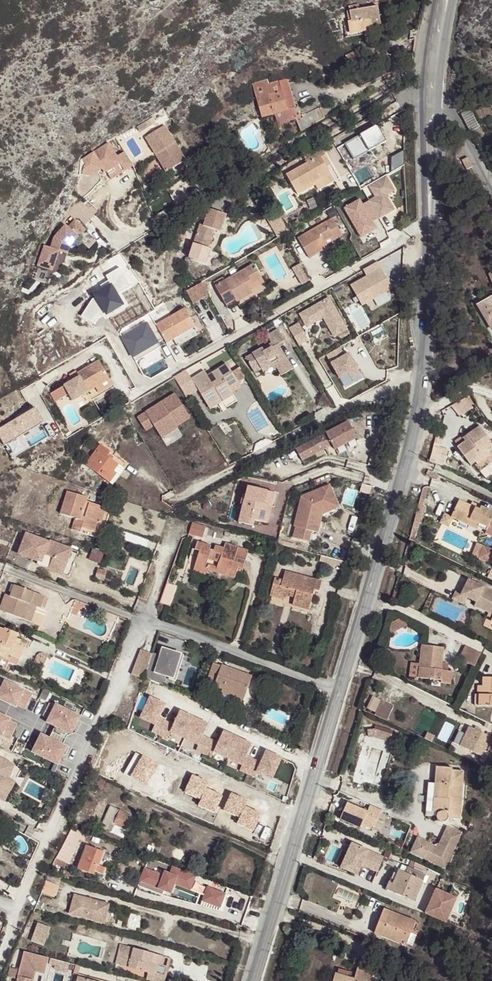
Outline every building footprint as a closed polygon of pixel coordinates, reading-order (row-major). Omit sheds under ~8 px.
[(381,24),(378,7),(360,9),(351,11),(352,21),(348,22),(350,33),(364,31),(374,30),(373,25),(381,24)] [(350,33),(348,22),(344,22),(347,37),(364,35),(364,31),(350,33)] [(288,109),(279,81),(268,84),(267,79),(252,84),(262,117),(274,113),(288,109)] [(295,107),(287,79),(279,81),(288,109),(274,113),(278,125),(290,122),(290,121),(296,119),(300,118),(299,114),(296,115),(294,107),(295,107)] [(324,118),(319,107),(303,115),(304,117),(300,118),(296,119),(301,132),(324,118)] [(347,160),(385,141),(377,125),(338,144),(347,160)] [(166,172),(186,161),(165,126),(145,137),(166,172)] [(108,142),(81,158),(86,166),(80,170),(86,179),(102,169),(108,180),(132,166),(123,150),(115,155),(108,142)] [(326,167),(320,157),(325,154),(320,145),(303,155),(307,162),(286,174),(298,195),(315,185),(314,183),(330,173),(326,167)] [(402,160),(394,146),(385,152),(392,165),(402,160)] [(395,170),(385,152),(374,158),(384,176),(395,170)] [(331,164),(325,154),(320,157),(326,167),(331,164)] [(466,169),(472,166),(467,157),(461,159),(466,169)] [(404,161),(403,159),(402,160),(392,165),(395,170),(404,165),(404,161)] [(334,181),(330,173),(314,183),(315,185),(319,190),(334,181)] [(394,188),(388,175),(380,179),(387,192),(394,188)] [(479,194),(485,191),(481,183),(475,186),(479,194)] [(285,223),(276,208),(265,215),(273,230),(285,223)] [(208,248),(215,230),(221,232),(227,214),(209,209),(206,220),(204,225),(200,224),(189,258),(207,263),(212,249),(208,248)] [(187,222),(185,212),(170,220),(172,229),(187,222)] [(342,235),(332,218),(325,222),(298,238),(309,258),(323,250),(321,247),(320,244),(334,236),(335,239),(342,235)] [(43,245),(36,265),(51,270),(58,250),(66,253),(69,245),(84,228),(74,219),(67,226),(64,224),(54,236),(50,247),(43,245)] [(185,235),(187,222),(172,229),(175,240),(185,235)] [(289,231),(285,223),(273,230),(278,238),(289,231)] [(389,235),(383,225),(377,228),(384,238),(389,235)] [(182,249),(185,235),(175,240),(174,241),(175,250),(182,249)] [(334,236),(320,244),(321,247),(335,239),(334,236)] [(361,269),(364,276),(348,284),(360,306),(392,290),(377,261),(361,269)] [(262,279),(254,264),(216,286),(215,286),(226,305),(235,299),(237,302),(253,293),(251,290),(249,286),(262,279)] [(310,280),(300,264),(293,268),(303,284),(310,280)] [(122,267),(104,275),(112,293),(129,286),(122,267)] [(225,280),(222,277),(213,282),(216,286),(225,280)] [(262,279),(249,286),(251,290),(264,282),(262,279)] [(193,304),(209,295),(202,282),(186,291),(193,304)] [(107,283),(87,292),(92,304),(79,310),(85,323),(118,309),(107,283)] [(491,331),(491,296),(477,305),(491,331)] [(331,297),(298,310),(305,327),(323,319),(331,337),(345,331),(331,297)] [(196,327),(185,309),(150,328),(146,330),(151,341),(161,334),(166,344),(174,339),(196,327)] [(151,318),(149,314),(141,320),(146,330),(150,328),(148,325),(151,318)] [(287,328),(297,346),(308,339),(298,322),(287,328)] [(196,327),(174,339),(178,346),(199,334),(196,327)] [(285,356),(278,344),(284,341),(277,329),(267,336),(273,346),(265,351),(263,348),(245,358),(253,371),(260,367),(261,369),(275,361),(283,374),(293,369),(285,356)] [(166,344),(161,334),(151,341),(155,350),(166,344)] [(346,351),(326,362),(336,379),(345,374),(350,384),(361,378),(346,351)] [(114,387),(99,360),(77,373),(76,371),(70,375),(73,380),(64,386),(69,394),(73,401),(82,395),(87,404),(114,387)] [(283,374),(275,361),(271,364),(275,369),(277,368),(281,375),(283,374)] [(233,374),(226,364),(207,376),(204,371),(192,379),(198,389),(207,403),(219,395),(223,401),(233,394),(231,391),(240,385),(233,374)] [(273,366),(271,364),(261,369),(263,372),(273,366)] [(233,374),(240,385),(248,380),(241,369),(233,374)] [(454,377),(460,389),(462,388),(474,381),(468,369),(454,377)] [(173,377),(186,397),(198,389),(192,379),(186,370),(173,377)] [(69,394),(64,386),(50,394),(55,402),(69,394)] [(175,393),(137,417),(146,431),(154,426),(162,438),(178,428),(177,426),(190,418),(175,393)] [(223,401),(219,395),(207,403),(211,409),(223,401)] [(469,408),(474,405),(468,396),(463,399),(469,408)] [(0,426),(0,440),(3,445),(43,421),(34,406),(0,426)] [(337,451),(359,439),(350,422),(314,442),(320,454),(328,450),(327,448),(324,443),(331,439),(333,444),(337,451)] [(471,465),(476,461),(484,455),(482,452),(487,448),(491,445),(491,443),(479,426),(467,435),(469,437),(465,441),(457,446),(471,465)] [(465,441),(463,438),(461,436),(454,442),(457,446),(465,441)] [(327,448),(333,444),(331,439),(324,443),(327,448)] [(121,466),(108,456),(111,452),(101,444),(85,464),(109,482),(121,466)] [(476,461),(479,465),(491,456),(491,454),(487,448),(482,452),(484,455),(476,461)] [(124,468),(121,466),(109,482),(112,484),(124,468)] [(331,485),(310,494),(313,502),(308,506),(301,504),(295,526),(296,526),(293,537),(309,542),(312,531),(313,531),(318,513),(316,509),(320,507),(321,509),(338,502),(331,485)] [(275,493),(248,486),(246,496),(243,495),(241,504),(244,504),(239,522),(253,526),(254,520),(264,523),(268,505),(271,506),(275,493)] [(110,493),(97,488),(96,492),(109,497),(110,493)] [(106,508),(89,503),(88,505),(86,504),(86,502),(87,498),(68,492),(61,514),(76,518),(72,529),(81,532),(82,528),(98,533),(106,508)] [(313,502),(310,494),(303,497),(301,504),(308,506),(313,502)] [(451,517),(452,518),(462,522),(464,517),(480,524),(478,526),(486,530),(485,533),(491,536),(491,512),(481,506),(479,510),(470,505),(459,500),(451,517)] [(323,514),(340,508),(338,502),(321,509),(320,507),(316,509),(318,513),(313,531),(318,533),(323,514)] [(98,533),(82,528),(81,532),(101,538),(110,509),(106,508),(98,533)] [(440,523),(448,526),(452,518),(451,517),(444,514),(440,523)] [(464,517),(462,522),(477,529),(478,526),(480,524),(464,517)] [(209,525),(193,521),(190,533),(205,537),(209,525)] [(71,550),(50,542),(26,534),(19,554),(30,558),(32,553),(40,556),(38,561),(37,564),(62,573),(71,550)] [(238,547),(226,543),(224,548),(215,546),(214,551),(209,550),(211,546),(197,542),(195,550),(200,551),(194,571),(207,575),(208,570),(210,564),(211,560),(218,562),(217,567),(216,569),(226,572),(225,575),(235,578),(237,568),(243,569),(245,561),(235,558),(238,547)] [(491,562),(491,559),(491,549),(483,546),(479,557),(491,562)] [(248,550),(238,547),(235,558),(245,561),(248,550)] [(69,576),(78,552),(71,550),(62,573),(69,576)] [(216,569),(217,567),(210,564),(208,570),(225,575),(226,572),(216,569)] [(322,581),(285,572),(283,580),(275,578),(271,591),(287,595),(289,588),(293,589),(292,593),(296,594),(295,597),(292,605),(309,609),(314,590),(319,591),(322,581)] [(468,580),(461,594),(466,597),(477,602),(476,605),(490,611),(491,612),(491,591),(468,580)] [(167,583),(160,603),(170,606),(177,586),(167,583)] [(15,586),(11,596),(5,594),(0,608),(0,611),(30,622),(34,612),(24,608),(26,603),(36,606),(40,608),(44,596),(15,586)] [(292,593),(293,589),(289,588),(287,595),(271,591),(270,595),(284,599),(288,596),(295,597),(296,594),(292,593)] [(466,597),(461,594),(456,591),(452,599),(463,604),(466,597)] [(86,604),(75,600),(73,607),(78,610),(86,604)] [(36,606),(26,603),(24,608),(34,612),(36,606)] [(78,610),(73,607),(70,614),(76,615),(78,610)] [(405,622),(400,619),(391,623),(390,629),(392,633),(407,625),(405,622)] [(5,628),(5,629),(0,627),(0,656),(8,659),(9,655),(20,660),(25,648),(19,645),(15,643),(16,639),(19,634),(5,628)] [(418,677),(441,680),(440,683),(450,684),(452,672),(448,671),(440,670),(442,663),(444,648),(423,645),(420,664),(418,677)] [(162,683),(164,677),(174,680),(183,654),(158,646),(148,679),(162,683)] [(475,666),(481,654),(465,646),(459,658),(475,666)] [(151,654),(140,650),(132,675),(143,679),(151,655),(151,654)] [(48,656),(42,653),(41,653),(40,653),(39,653),(38,654),(38,655),(37,655),(32,665),(42,669),(48,656)] [(252,677),(214,663),(207,683),(222,689),(234,693),(232,697),(232,698),(243,702),(252,677)] [(410,676),(418,677),(420,664),(412,663),(410,676)] [(449,664),(442,663),(440,670),(448,671),(449,664)] [(484,677),(483,686),(483,694),(478,694),(476,694),(476,705),(491,706),(491,678),(484,677)] [(24,711),(32,693),(1,678),(0,679),(0,700),(24,711)] [(234,693),(222,689),(221,693),(232,697),(234,693)] [(177,705),(159,699),(158,702),(155,701),(156,700),(153,699),(154,698),(139,693),(134,711),(137,712),(148,715),(150,707),(156,709),(151,725),(171,732),(174,721),(172,721),(177,705)] [(381,700),(374,715),(387,720),(394,706),(381,700)] [(41,726),(68,734),(75,713),(48,704),(41,726)] [(18,722),(0,714),(0,736),(9,741),(18,722)] [(487,735),(469,726),(460,746),(482,756),(488,744),(484,742),(487,735)] [(392,735),(375,729),(367,730),(368,737),(374,736),(389,742),(392,735)] [(35,733),(26,753),(54,765),(63,745),(35,733)] [(272,748),(276,739),(267,734),(264,741),(268,746),(272,748)] [(145,739),(139,736),(138,737),(133,746),(140,749),(145,739)] [(156,764),(137,754),(126,773),(146,785),(152,775),(150,774),(156,764)] [(1,760),(2,758),(0,757),(0,798),(5,800),(9,792),(8,792),(13,784),(5,779),(12,766),(1,760)] [(15,766),(2,758),(1,760),(12,766),(5,779),(13,784),(8,792),(9,792),(15,782),(8,778),(15,766)] [(452,771),(452,767),(437,766),(435,783),(435,786),(440,787),(439,798),(434,797),(433,813),(438,813),(437,815),(437,816),(438,818),(438,819),(439,820),(441,821),(442,821),(444,821),(445,821),(446,820),(447,819),(448,817),(460,818),(463,772),(452,771)] [(435,786),(435,783),(429,783),(427,812),(433,813),(434,797),(439,798),(440,787),(435,786)] [(373,829),(382,809),(370,805),(367,811),(347,803),(340,819),(361,827),(362,824),(373,829)] [(130,815),(110,806),(101,827),(123,837),(126,830),(123,828),(130,815)] [(443,841),(455,846),(462,833),(449,827),(443,841)] [(86,834),(72,828),(56,858),(67,863),(78,840),(83,842),(86,834)] [(410,853),(445,869),(455,846),(443,841),(440,848),(417,837),(410,853)] [(347,841),(336,867),(355,875),(360,865),(377,872),(384,857),(347,841)] [(104,852),(86,845),(77,868),(94,874),(95,872),(97,865),(99,866),(99,865),(104,852)] [(66,863),(56,858),(54,863),(64,868),(66,863)] [(397,863),(389,882),(394,883),(399,870),(405,873),(408,867),(397,863)] [(104,867),(99,865),(99,866),(97,865),(95,872),(102,874),(104,867)] [(170,885),(191,890),(195,873),(170,867),(168,873),(143,867),(137,887),(168,894),(170,885)] [(389,882),(386,889),(414,901),(425,875),(408,867),(405,873),(399,870),(394,883),(389,882)] [(59,886),(46,881),(41,892),(54,897),(59,886)] [(201,900),(217,907),(223,894),(206,887),(201,900)] [(436,889),(427,912),(443,919),(453,896),(436,889)] [(109,904),(75,895),(70,914),(104,923),(109,904)] [(406,945),(416,921),(384,909),(381,918),(386,920),(380,935),(406,945)] [(375,933),(380,935),(386,920),(381,918),(375,933)] [(43,946),(50,928),(50,927),(38,923),(31,941),(43,946)] [(134,949),(121,945),(116,964),(129,967),(134,949)] [(163,956),(134,949),(129,967),(148,972),(154,974),(157,963),(161,964),(163,956)] [(21,954),(19,961),(28,964),(30,957),(21,954)] [(171,958),(163,956),(161,964),(157,963),(154,974),(148,972),(146,979),(153,980),(165,980),(171,958)] [(333,980),(369,980),(372,971),(358,967),(354,979),(347,977),(337,974),(335,973),(333,980)]
